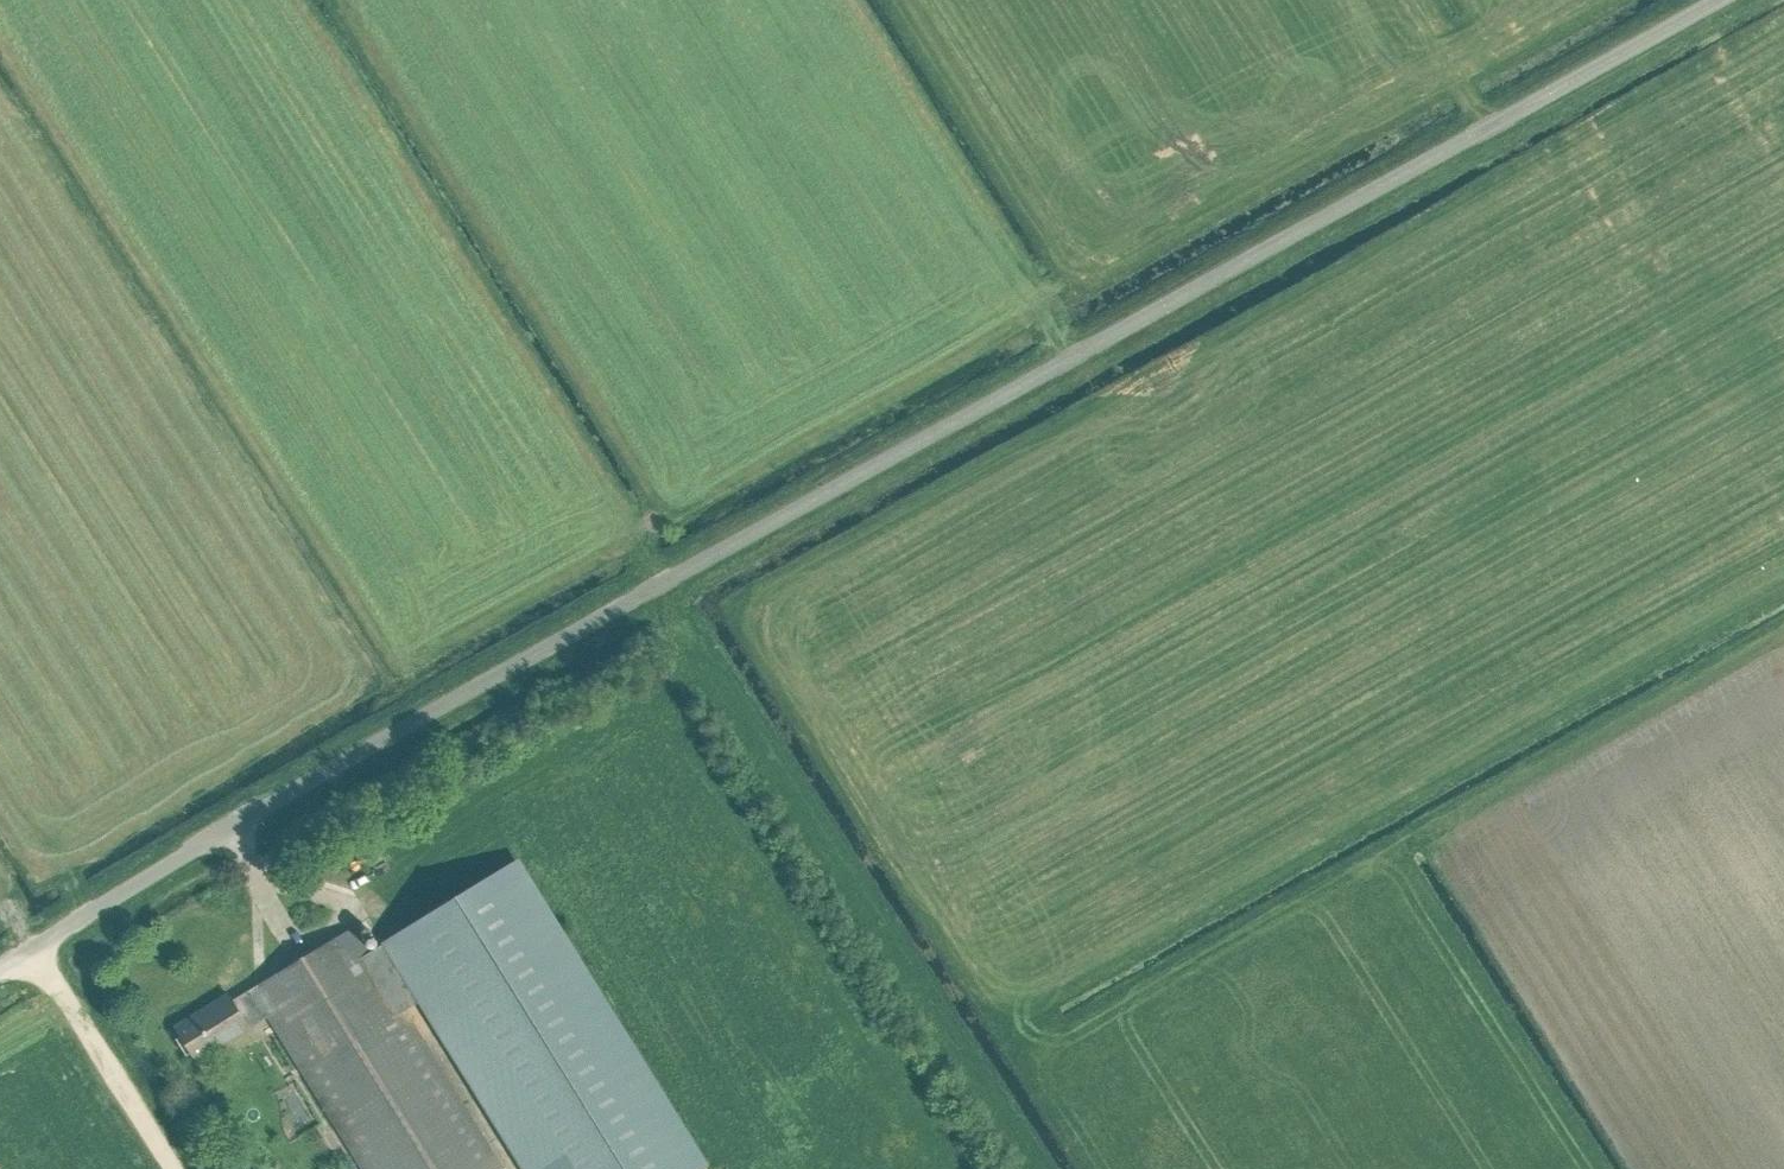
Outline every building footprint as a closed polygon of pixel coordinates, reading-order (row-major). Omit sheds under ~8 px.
[(367,1168),(505,1168),(393,992),(410,981),(528,1168),(697,1168),(705,1164),(514,862),(369,953),(354,930),(235,1005),(230,998),(178,1031),(199,1064),(271,1019),(367,1168)]
